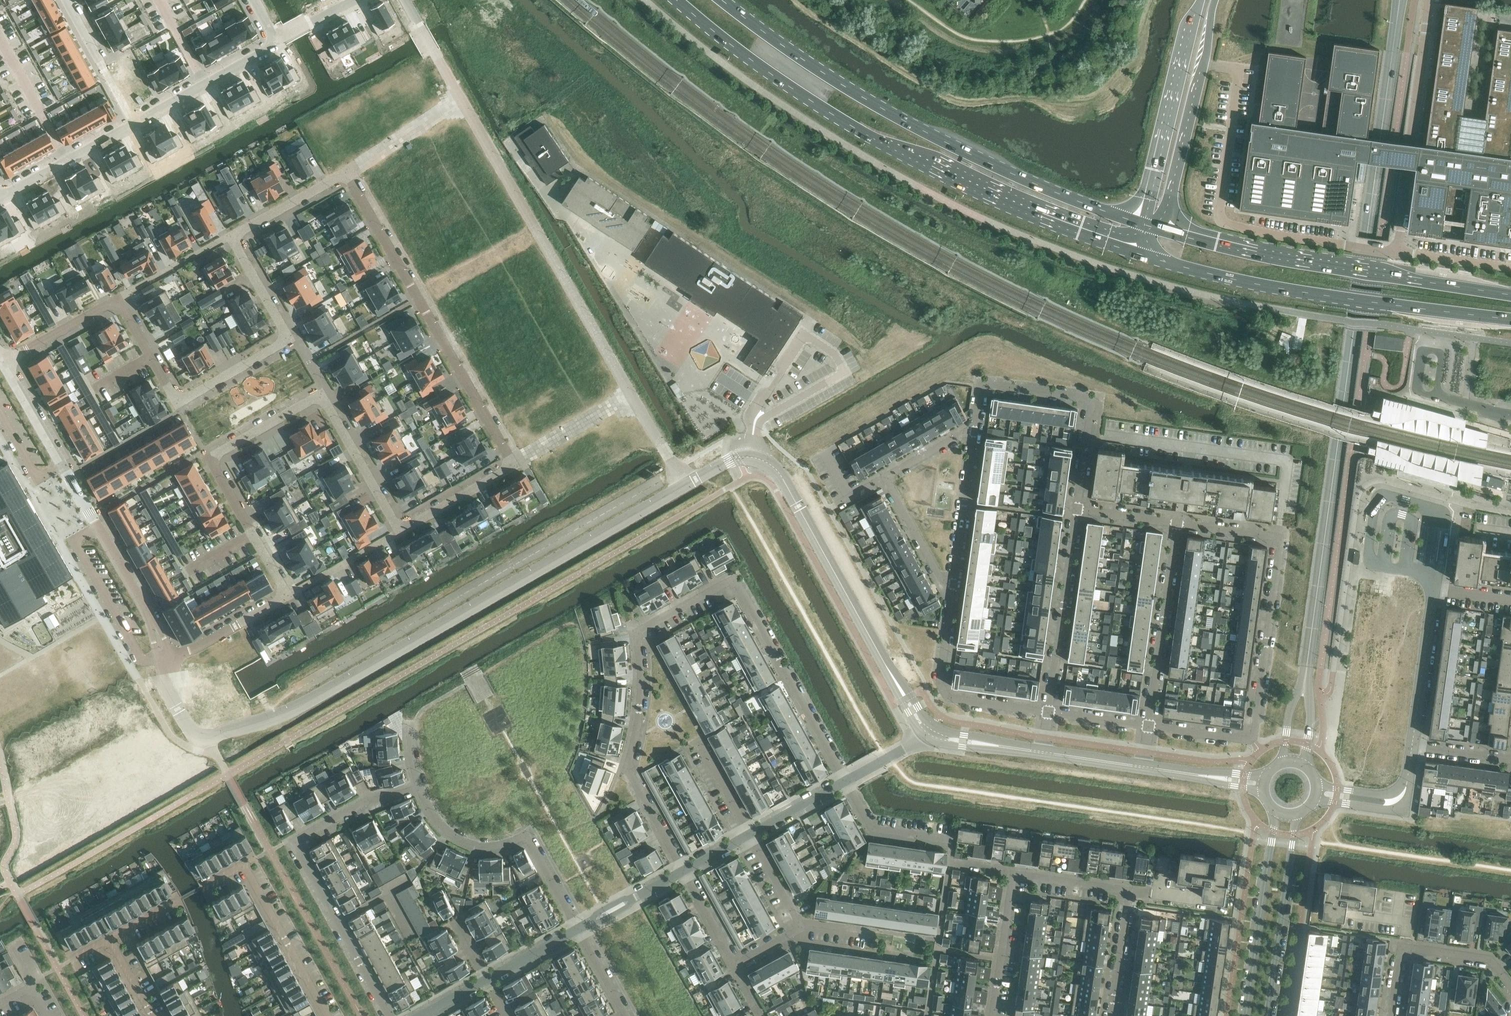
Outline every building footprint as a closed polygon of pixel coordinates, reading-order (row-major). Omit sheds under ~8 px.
[(35,6),(40,15),(56,6),(53,0),(47,0),(35,6)] [(90,10),(98,6),(100,10),(106,6),(104,2),(109,0),(85,0),(90,10)] [(298,12),(320,0),(291,0),(298,12)] [(382,2),(370,8),(377,21),(371,24),(378,35),(384,32),(382,29),(394,23),(382,2)] [(1239,209),(1282,215),(1302,217),(1306,218),(1330,221),(1348,224),(1348,221),(1357,160),(1360,161),(1363,161),(1364,161),(1367,161),(1368,162),(1370,162),(1377,163),(1384,164),(1385,164),(1387,164),(1388,164),(1391,165),(1395,165),(1399,166),(1400,166),(1402,166),(1408,167),(1412,168),(1416,168),(1413,189),(1407,232),(1425,235),(1441,237),(1442,237),(1502,245),(1504,246),(1510,247),(1510,31),(1497,29),(1485,118),(1462,115),(1478,8),(1452,4),(1445,3),(1444,8),(1427,132),(1425,146),(1419,145),(1415,145),(1411,144),(1405,143),(1403,143),(1402,143),(1398,143),(1394,142),(1391,142),(1390,141),(1389,141),(1387,141),(1380,140),(1373,139),(1372,139),(1370,139),(1367,138),(1379,50),(1369,48),(1334,43),(1331,61),(1327,90),(1327,93),(1321,132),(1296,128),(1306,57),(1268,52),(1261,103),(1261,108),(1255,107),(1253,122),(1251,122),(1250,134),(1249,139),(1247,154),(1246,159),(1239,209)] [(56,6),(40,15),(45,23),(61,14),(56,6)] [(112,9),(95,18),(101,29),(122,17),(118,19),(112,9)] [(45,23),(40,25),(45,34),(49,32),(66,23),(61,14),(45,23)] [(234,17),(233,17),(245,39),(256,33),(247,15),(236,21),(234,17)] [(122,17),(101,29),(106,39),(128,27),(122,17)] [(233,17),(223,23),(224,25),(223,26),(235,47),(236,47),(235,45),(245,39),(233,17)] [(347,21),(336,27),(350,52),(361,46),(360,45),(366,42),(360,31),(354,34),(347,21)] [(223,26),(214,31),(226,53),(235,47),(223,26)] [(128,27),(106,39),(113,51),(130,41),(124,31),(128,28),(128,27)] [(336,27),(326,32),(333,45),(328,48),(334,60),(339,57),(340,58),(350,52),(336,27)] [(67,29),(51,38),(55,46),(71,37),(67,29)] [(214,31),(203,37),(215,58),(226,53),(214,31)] [(71,37),(55,46),(60,55),(76,46),(71,37)] [(205,41),(195,47),(204,64),(215,58),(203,37),(205,41)] [(76,46),(60,55),(65,63),(81,54),(76,46)] [(81,54),(65,63),(70,72),(86,63),(81,54)] [(166,57),(166,58),(178,79),(189,73),(179,56),(168,62),(166,57)] [(281,57),(270,63),(284,88),(295,83),(294,82),(300,79),(293,67),(288,70),(281,57)] [(166,58),(155,63),(167,85),(178,79),(166,58)] [(86,63),(70,72),(75,81),(91,72),(86,63)] [(157,68),(147,74),(156,91),(167,85),(155,63),(155,64),(157,68)] [(270,63),(260,69),(267,82),(261,85),(268,96),(273,93),(274,94),(284,88),(270,63)] [(91,72),(75,81),(79,89),(95,80),(91,72)] [(242,79),(231,85),(245,110),(255,104),(255,103),(260,100),(254,89),(249,92),(242,79)] [(231,85),(221,91),(228,104),(222,107),(228,118),(234,115),(235,116),(245,110),(231,85)] [(105,96),(95,101),(106,121),(116,116),(105,96)] [(97,105),(89,110),(98,126),(106,121),(95,101),(97,105)] [(193,109),(207,135),(218,129),(217,128),(223,125),(216,113),(211,116),(204,104),(204,103),(203,104),(194,109),(193,109)] [(184,115),(183,115),(183,116),(190,128),(185,131),(191,142),(196,139),(197,140),(207,135),(193,109),(193,110),(184,115)] [(89,110),(81,114),(90,130),(98,126),(89,110)] [(81,114),(72,119),(81,135),(90,130),(81,114)] [(72,119),(64,124),(73,140),(81,135),(72,119)] [(64,124),(55,128),(64,144),(73,140),(64,124)] [(164,124),(154,130),(168,155),(178,150),(177,148),(183,145),(177,134),(171,137),(164,124)] [(559,168),(569,161),(545,125),(535,131),(531,125),(514,137),(527,154),(524,156),(533,168),(535,167),(547,185),(563,174),(559,168)] [(154,130),(143,136),(150,149),(145,152),(151,163),(157,160),(157,161),(168,155),(154,130)] [(46,131),(37,136),(38,137),(46,152),(55,147),(47,133),(46,131)] [(37,136),(29,140),(30,142),(38,156),(46,152),(38,137),(37,136)] [(29,140),(21,145),(29,161),(38,156),(30,142),(29,140)] [(289,157),(287,158),(291,165),(293,164),(294,166),(296,170),(296,169),(301,178),(312,171),(307,162),(308,162),(306,159),(305,158),(311,154),(305,143),(287,153),(289,157)] [(124,144),(113,150),(127,175),(138,170),(137,168),(143,165),(137,154),(131,157),(124,144)] [(21,145),(12,150),(13,151),(21,166),(29,161),(21,145)] [(12,150),(4,154),(5,156),(13,170),(21,166),(13,151),(12,150)] [(113,150),(103,156),(110,169),(105,172),(111,183),(116,180),(117,181),(127,175),(113,150)] [(0,159),(0,167),(4,175),(5,177),(14,172),(13,170),(5,156),(0,159)] [(275,162),(259,171),(273,197),(278,194),(278,193),(283,190),(276,177),(281,174),(275,162)] [(75,172),(89,198),(99,193),(105,190),(98,177),(92,180),(86,168),(85,167),(84,167),(75,172)] [(244,181),(238,184),(243,193),(249,190),(249,191),(255,188),(262,202),(268,199),(268,200),(273,197),(259,171),(243,180),(244,181)] [(65,178),(64,178),(65,179),(71,191),(66,194),(72,206),(78,203),(78,204),(89,198),(75,172),(74,173),(65,178)] [(580,176),(562,203),(635,251),(651,226),(652,224),(646,220),(649,216),(588,176),(586,180),(580,176)] [(198,181),(191,185),(195,191),(202,187),(198,181)] [(220,196),(218,197),(222,205),(224,204),(225,205),(224,205),(226,209),(227,209),(228,211),(231,217),(243,211),(238,202),(237,198),(236,199),(235,198),(242,194),(236,183),(218,193),(220,196)] [(47,190),(36,196),(50,221),(52,221),(61,216),(60,214),(66,211),(60,200),(54,203),(47,190)] [(36,196),(26,202),(33,215),(28,218),(34,229),(39,226),(40,227),(50,221),(36,196)] [(193,214),(191,215),(195,222),(197,221),(197,222),(197,223),(199,227),(200,226),(204,235),(216,228),(211,219),(210,216),(209,216),(208,213),(214,210),(208,199),(201,203),(202,204),(191,210),(193,214)] [(338,207),(323,215),(328,225),(327,226),(350,214),(350,213),(351,212),(345,202),(338,207)] [(177,204),(171,207),(177,218),(182,215),(177,204)] [(155,207),(148,211),(150,215),(152,214),(158,211),(155,207)] [(0,213),(0,223),(10,240),(20,235),(20,233),(25,230),(19,219),(13,222),(6,209),(0,213)] [(350,214),(327,226),(333,236),(330,238),(333,244),(346,237),(343,231),(356,224),(350,214)] [(652,224),(651,226),(663,234),(667,228),(655,220),(652,224)] [(177,221),(166,227),(180,251),(180,250),(190,244),(177,221)] [(10,240),(0,223),(0,246),(10,240)] [(142,224),(137,227),(143,238),(148,235),(144,228),(142,224)] [(144,228),(148,235),(150,238),(157,234),(151,224),(144,228)] [(308,224),(303,227),(309,238),(315,235),(308,224)] [(121,225),(115,229),(119,237),(126,233),(121,225)] [(168,231),(157,236),(169,257),(180,251),(166,227),(168,231)] [(285,227),(275,233),(289,258),(299,252),(295,244),(285,227)] [(303,227),(297,230),(304,241),(309,238),(303,227)] [(274,232),(264,238),(269,247),(268,247),(268,248),(269,247),(270,249),(269,249),(270,250),(270,249),(277,261),(286,255),(287,255),(288,258),(289,258),(275,233),(274,234),(274,233),(274,232)] [(663,234),(645,263),(693,294),(690,298),(715,314),(717,310),(759,338),(743,362),(750,366),(752,363),(759,368),(757,371),(764,375),(804,315),(783,301),(778,309),(772,306),(776,300),(738,275),(673,232),(669,238),(663,234)] [(106,236),(100,240),(111,261),(118,257),(106,236)] [(347,243),(336,249),(345,265),(371,250),(368,245),(367,246),(364,240),(350,248),(347,243)] [(146,247),(135,252),(147,273),(158,267),(146,246),(146,247)] [(322,246),(316,249),(319,255),(325,251),(322,246)] [(259,247),(253,251),(257,257),(262,254),(259,247)] [(371,250),(345,265),(354,280),(365,274),(362,269),(376,261),(372,256),(373,255),(371,250)] [(326,251),(319,255),(322,260),(329,256),(326,251)] [(126,257),(118,262),(126,277),(143,267),(147,274),(147,273),(135,252),(135,253),(137,256),(129,261),(128,260),(127,257),(126,257)] [(83,254),(78,257),(84,267),(89,264),(83,254)] [(222,256),(200,268),(206,279),(228,266),(222,256)] [(78,257),(73,260),(79,270),(84,267),(78,257)] [(200,257),(189,263),(192,269),(203,263),(200,257)] [(292,264),(281,270),(284,275),(295,269),(292,264)] [(106,266),(95,273),(105,291),(110,288),(111,289),(115,287),(115,285),(116,285),(106,266)] [(228,266),(206,279),(213,290),(230,280),(234,277),(233,276),(234,275),(232,271),(231,272),(228,266)] [(296,279),(283,287),(286,292),(285,292),(288,297),(313,283),(304,267),(293,274),(296,279)] [(29,271),(21,276),(23,280),(31,276),(29,271)] [(360,284),(363,290),(364,290),(369,299),(368,299),(369,299),(369,300),(392,286),(386,276),(374,283),(371,278),(360,284)] [(65,283),(64,284),(76,305),(77,304),(73,298),(90,289),(83,278),(67,287),(65,283)] [(31,281),(25,284),(29,291),(35,288),(31,281)] [(313,283),(288,297),(291,302),(292,302),(295,307),(308,300),(311,305),(322,299),(313,283)] [(64,284),(54,290),(65,311),(76,305),(64,284)] [(152,284),(142,290),(144,295),(155,289),(152,284)] [(0,294),(0,308),(19,297),(13,286),(0,294)] [(392,286),(369,300),(378,315),(389,309),(386,304),(399,296),(393,286),(392,287),(392,286)] [(347,288),(342,290),(347,301),(352,299),(347,288)] [(45,290),(41,292),(45,298),(50,295),(46,289),(45,290)] [(218,290),(198,302),(201,309),(212,303),(222,297),(218,290)] [(165,291),(141,304),(147,315),(171,301),(165,291)] [(239,294),(228,301),(234,312),(231,314),(252,302),(246,291),(239,295),(239,294)] [(189,292),(179,298),(183,306),(193,300),(189,292)] [(38,293),(32,296),(35,301),(41,298),(38,293)] [(50,295),(45,298),(51,309),(56,306),(50,295)] [(0,308),(0,315),(3,320),(25,308),(19,297),(0,308)] [(222,297),(212,303),(215,308),(225,302),(222,297)] [(41,298),(35,301),(38,307),(44,304),(41,298)] [(171,301),(147,315),(147,316),(153,312),(163,329),(174,322),(165,306),(172,302),(171,301)] [(252,302),(231,314),(237,324),(258,312),(252,302),(253,302),(252,302)] [(315,316),(303,323),(309,334),(334,320),(328,309),(326,310),(325,307),(323,305),(312,311),(315,316)] [(25,308),(3,320),(9,330),(31,318),(25,308)] [(258,312),(237,324),(241,331),(243,335),(247,333),(247,334),(258,327),(265,323),(258,312)] [(50,314),(44,317),(50,326),(55,323),(50,314)] [(396,319),(385,326),(394,341),(392,342),(393,342),(417,328),(418,327),(412,317),(399,325),(396,319)] [(31,318),(9,330),(15,341),(33,331),(27,320),(31,318)] [(190,318),(180,324),(183,329),(193,323),(190,318)] [(309,334),(308,335),(314,345),(323,340),(324,340),(323,339),(325,338),(325,339),(326,339),(325,338),(326,338),(327,337),(331,342),(341,336),(333,321),(334,320),(309,334),(310,334),(309,334)] [(113,323),(93,334),(99,344),(96,346),(96,347),(120,333),(119,333),(113,323)] [(417,328),(393,342),(398,352),(396,353),(400,359),(414,351),(411,346),(423,339),(417,328)] [(176,333),(170,336),(174,343),(185,337),(184,335),(181,330),(176,333)] [(226,331),(221,334),(227,344),(232,341),(226,331)] [(213,332),(206,336),(207,338),(215,351),(222,347),(216,337),(213,332)] [(120,333),(96,347),(105,363),(113,358),(110,353),(126,344),(120,333)] [(216,337),(222,347),(227,344),(221,334),(216,337)] [(1375,334),(1373,346),(1375,347),(1403,351),(1405,338),(1375,334)] [(63,344),(57,347),(60,352),(66,349),(63,344)] [(191,346),(190,347),(203,368),(214,362),(209,355),(203,344),(202,344),(193,350),(191,346)] [(70,348),(69,348),(75,359),(76,358),(80,356),(74,345),(70,348)] [(84,345),(77,350),(80,356),(83,354),(88,352),(84,345)] [(337,360),(328,365),(334,375),(335,375),(358,362),(349,346),(339,352),(342,358),(340,359),(339,358),(339,359),(337,360),(337,359),(337,360)] [(186,349),(179,353),(192,374),(193,374),(194,375),(198,372),(198,371),(203,368),(190,347),(186,349)] [(49,354),(28,366),(33,376),(55,364),(49,354)] [(75,359),(84,374),(85,374),(91,370),(92,370),(83,354),(80,356),(76,358),(75,359)] [(415,358),(404,365),(407,371),(409,370),(412,374),(415,379),(413,380),(436,367),(430,357),(418,364),(415,358)] [(71,358),(65,361),(69,368),(75,365),(71,358)] [(358,362),(335,375),(341,385),(354,378),(357,384),(367,378),(368,378),(364,372),(358,363),(359,362),(358,362)] [(55,364),(33,376),(39,385),(57,375),(52,366),(55,364)] [(75,365),(69,368),(73,375),(79,372),(75,365)] [(436,367),(413,380),(422,396),(433,390),(430,385),(443,377),(438,367),(436,368),(436,367)] [(57,375),(39,385),(44,394),(43,395),(44,395),(66,382),(62,384),(57,375)] [(81,377),(76,380),(80,386),(85,383),(81,377)] [(130,391),(126,393),(133,404),(154,392),(148,381),(141,385),(141,384),(129,391),(130,391)] [(66,382),(44,395),(49,404),(71,392),(66,382)] [(85,383),(80,386),(83,392),(88,389),(85,383)] [(361,396),(348,404),(351,409),(350,410),(353,415),(378,400),(375,402),(369,393),(373,391),(369,385),(358,391),(361,396)] [(71,392),(49,404),(54,414),(75,402),(75,401),(73,403),(68,394),(71,392)] [(154,392),(133,404),(138,414),(159,402),(153,393),(154,392)] [(438,395),(423,404),(426,410),(429,408),(430,408),(435,418),(461,403),(458,398),(457,399),(454,393),(441,400),(438,395)] [(955,396),(946,402),(957,422),(957,423),(967,417),(955,396)] [(93,397),(88,400),(91,405),(96,402),(93,397)] [(1003,399),(992,397),(989,415),(1000,416),(1003,399)] [(1427,409),(1381,397),(1379,412),(1379,416),(1378,421),(1441,437),(1509,450),(1509,438),(1463,425),(1464,419),(1427,409)] [(1013,400),(1003,399),(1000,416),(1011,418),(1013,400)] [(378,400),(353,415),(356,420),(357,419),(360,425),(373,417),(376,422),(387,416),(378,400)] [(1024,402),(1013,400),(1011,418),(1022,419),(1024,402)] [(75,402),(54,414),(55,414),(57,413),(62,422),(81,411),(75,402)] [(96,402),(91,405),(94,410),(99,407),(96,402)] [(159,402),(138,414),(145,425),(148,423),(148,424),(160,417),(159,417),(166,413),(160,402),(159,402)] [(946,402),(937,407),(948,427),(957,422),(946,402)] [(1035,403),(1024,402),(1022,419),(1032,421),(1035,403)] [(461,403),(435,418),(444,433),(455,427),(452,422),(466,414),(462,409),(463,408),(461,403)] [(1045,405),(1035,403),(1032,421),(1043,422),(1045,405)] [(404,404),(399,407),(402,412),(407,409),(404,404)] [(415,405),(408,410),(411,415),(418,411),(415,405)] [(1056,406),(1045,405),(1043,422),(1053,424),(1056,406)] [(1066,408),(1056,406),(1053,424),(1064,425),(1066,408)] [(937,407),(928,412),(940,432),(948,427),(937,407)] [(1078,409),(1077,409),(1066,408),(1064,425),(1075,427),(1078,409)] [(81,411),(62,422),(68,431),(89,419),(89,418),(86,420),(81,411)] [(928,412),(919,417),(931,437),(940,432),(928,412)] [(104,416),(99,419),(102,425),(107,422),(104,416)] [(919,417),(910,422),(922,442),(931,437),(919,417)] [(89,419),(68,431),(73,440),(95,428),(89,419)] [(384,433),(372,440),(378,451),(402,437),(396,427),(400,425),(396,419),(381,428),(384,433)] [(107,422),(102,425),(106,431),(111,428),(107,422)] [(184,422),(169,430),(176,441),(190,433),(184,422)] [(309,422),(299,428),(313,452),(331,442),(325,430),(317,435),(316,435),(309,422)] [(910,422),(901,427),(904,431),(913,447),(922,442),(910,422)] [(95,428),(73,440),(79,450),(100,437),(95,428)] [(296,447),(288,451),(294,463),(313,452),(299,428),(298,428),(299,430),(289,436),(296,447)] [(169,430),(156,438),(162,449),(176,441),(169,430)] [(893,431),(883,437),(886,441),(895,457),(904,452),(895,436),(895,435),(893,431)] [(895,435),(895,436),(904,452),(913,447),(904,431),(895,435)] [(458,434),(447,440),(450,446),(453,445),(458,454),(458,455),(479,442),(473,432),(461,439),(458,434)] [(190,433),(176,441),(182,451),(196,443),(190,433)] [(115,435),(110,438),(114,445),(119,442),(115,435)] [(986,436),(985,448),(1009,451),(1005,450),(1006,439),(986,436)] [(100,437),(79,450),(84,460),(106,447),(100,437)] [(378,451),(377,452),(382,462),(391,457),(392,457),(392,456),(393,456),(394,456),(394,455),(395,454),(396,454),(399,459),(410,453),(401,438),(402,437),(378,451)] [(156,438),(142,446),(148,457),(162,449),(156,438)] [(176,441),(162,449),(168,459),(182,451),(176,441)] [(886,441),(877,446),(886,462),(895,457),(886,441)] [(479,442),(458,455),(464,465),(475,459),(476,459),(475,458),(477,457),(478,458),(478,457),(486,452),(481,442),(479,443),(479,442)] [(1483,465),(1375,443),(1375,450),(1374,453),(1374,456),(1373,461),(1406,470),(1413,472),(1437,478),(1456,484),(1456,481),(1456,478),(1481,484),(1481,482),(1483,465)] [(340,444),(332,448),(336,455),(344,452),(340,444)] [(142,446),(128,454),(134,465),(148,457),(142,446)] [(866,446),(857,452),(859,456),(868,472),(869,472),(877,467),(868,451),(869,451),(866,446)] [(869,451),(868,451),(877,467),(886,462),(877,446),(869,451)] [(1072,448),(1052,446),(1050,457),(1070,460),(1071,460),(1072,448)] [(985,448),(983,458),(1007,462),(1009,451),(985,448)] [(162,449),(148,457),(154,467),(168,459),(162,449)] [(263,449),(252,455),(264,476),(277,468),(279,472),(285,469),(278,457),(270,461),(263,449)] [(1122,452),(1098,449),(1092,493),(1116,496),(1122,452)] [(128,454),(114,462),(120,473),(134,465),(128,454)] [(249,473),(241,478),(250,493),(255,490),(251,483),(264,476),(252,455),(253,457),(243,463),(249,473)] [(859,456),(850,461),(859,478),(869,472),(868,472),(859,456)] [(148,457),(134,465),(140,475),(154,467),(148,457)] [(1071,460),(1070,460),(1050,457),(1049,468),(1069,470),(1071,460)] [(405,471),(392,478),(398,489),(416,479),(423,475),(417,465),(419,464),(416,458),(401,466),(405,471)] [(983,458),(982,469),(1006,472),(1007,462),(983,458)] [(445,461),(439,465),(446,475),(451,472),(445,461)] [(114,462),(100,470),(106,481),(120,473),(114,462)] [(3,627),(47,602),(42,594),(72,577),(7,463),(0,467),(0,621),(3,627)] [(193,463),(174,473),(180,484),(177,486),(199,474),(193,463)] [(326,464),(315,471),(318,477),(322,475),(329,487),(325,489),(350,475),(344,465),(331,472),(326,464)] [(134,465),(120,473),(126,483),(140,475),(134,465)] [(439,465),(434,468),(440,479),(446,475),(439,465)] [(1217,502),(1246,506),(1250,482),(1192,474),(1193,471),(1181,470),(1180,473),(1123,465),(1120,488),(1135,491),(1136,489),(1148,491),(1148,492),(1178,497),(1178,495),(1189,496),(1188,498),(1204,500),(1204,498),(1217,500),(1217,502)] [(1047,478),(1068,481),(1069,470),(1049,468),(1047,478)] [(982,469),(980,480),(1004,483),(1006,472),(982,469)] [(100,470),(86,478),(92,489),(106,481),(100,470)] [(120,473),(106,481),(112,491),(126,483),(120,473)] [(199,474),(177,486),(183,496),(205,484),(199,474)] [(350,475),(325,489),(333,502),(329,504),(332,509),(348,501),(343,493),(354,487),(348,477),(348,476),(350,476),(350,475)] [(399,489),(397,490),(403,500),(412,495),(413,495),(412,495),(414,494),(415,494),(414,493),(427,486),(422,476),(423,475),(416,479),(398,489),(399,489)] [(527,476),(509,486),(518,501),(535,491),(536,493),(541,489),(535,478),(530,481),(527,476)] [(1488,481),(1487,485),(1501,489),(1503,480),(1489,476),(1488,481)] [(1047,478),(1046,489),(1066,492),(1068,481),(1047,478)] [(980,480),(979,491),(999,493),(1000,483),(1004,484),(1004,483),(980,480)] [(106,481),(92,489),(98,499),(112,491),(106,481)] [(205,484),(183,496),(189,507),(211,494),(205,484)] [(1252,485),(1249,510),(1248,514),(1272,518),(1276,488),(1252,485)] [(494,501),(489,504),(495,516),(501,512),(498,507),(507,502),(515,497),(517,501),(518,501),(509,486),(491,496),(494,501)] [(146,489),(140,492),(143,497),(149,494),(146,489)] [(1044,500),(1065,503),(1066,492),(1046,489),(1044,500)] [(275,504),(264,510),(270,520),(268,521),(268,522),(293,508),(282,490),(270,496),(275,504)] [(999,493),(979,491),(977,502),(997,505),(999,493)] [(211,494),(189,507),(195,517),(217,504),(216,504),(211,494)] [(881,496),(860,507),(865,517),(886,505),(886,506),(887,505),(881,496)] [(1043,511),(1063,514),(1065,503),(1044,500),(1043,511)] [(124,501),(107,511),(113,521),(130,511),(124,501)] [(481,502),(463,512),(471,525),(470,526),(471,528),(489,518),(490,519),(495,516),(489,504),(484,507),(481,502)] [(217,504),(195,517),(201,528),(223,515),(217,504)] [(349,505),(337,511),(348,530),(372,516),(372,515),(370,516),(364,506),(353,513),(349,505)] [(886,505),(865,517),(870,526),(891,514),(886,506),(886,505)] [(155,506),(150,509),(153,514),(158,511),(155,506)] [(977,507),(975,518),(995,521),(997,510),(977,507)] [(293,508),(268,522),(274,532),(287,525),(291,533),(307,524),(303,519),(300,521),(293,508)] [(315,510),(308,514),(313,522),(320,518),(315,510)] [(130,511),(113,521),(118,530),(135,520),(130,511)] [(158,511),(153,514),(156,519),(161,516),(158,511)] [(1234,511),(1233,519),(1241,520),(1242,512),(1234,511)] [(448,528),(443,531),(450,542),(455,539),(453,535),(470,526),(471,525),(463,512),(445,522),(448,527),(448,528)] [(891,514),(870,526),(875,535),(896,523),(891,514)] [(223,515),(201,528),(207,538),(229,526),(223,515)] [(326,527),(332,523),(327,515),(321,518),(326,527)] [(1037,526),(1061,530),(1062,519),(1038,515),(1037,526)] [(372,516),(348,530),(358,548),(370,541),(365,533),(378,526),(372,516)] [(975,518),(974,529),(998,532),(994,531),(995,521),(975,518)] [(135,520),(118,530),(123,538),(140,529),(135,520)] [(1104,524),(1088,522),(1086,533),(1102,536),(1104,524)] [(896,523),(875,535),(880,544),(901,532),(896,523)] [(167,526),(162,530),(165,536),(171,532),(167,526)] [(1041,528),(1039,538),(1059,541),(1061,530),(1037,526),(1037,527),(1041,528)] [(435,528),(417,539),(423,550),(425,554),(443,544),(444,545),(450,542),(443,531),(438,534),(435,528)] [(140,529),(123,538),(128,547),(126,548),(126,549),(145,538),(140,529)] [(974,529),(972,539),(996,543),(998,532),(974,529)] [(297,545),(286,551),(292,561),(290,562),(290,563),(315,549),(304,530),(292,537),(297,545)] [(1161,544),(1163,533),(1146,530),(1145,541),(1141,541),(1161,544)] [(171,532),(165,536),(169,542),(174,538),(171,532)] [(901,532),(880,544),(885,552),(906,541),(901,532)] [(1102,536),(1086,533),(1084,544),(1105,547),(1105,546),(1101,546),(1102,536)] [(1206,539),(1188,536),(1186,547),(1204,550),(1206,539)] [(1482,539),(1458,536),(1452,579),(1476,583),(1482,539)] [(145,538),(126,549),(131,557),(148,548),(143,539),(145,538)] [(1038,549),(1058,551),(1059,541),(1039,538),(1038,549)] [(401,552),(396,555),(403,567),(408,563),(406,560),(423,550),(417,539),(399,549),(401,552)] [(972,539),(970,550),(995,553),(996,543),(972,539)] [(906,541),(885,552),(890,561),(911,550),(906,541)] [(1139,552),(1160,554),(1161,544),(1141,541),(1139,552)] [(343,558),(350,555),(344,544),(338,547),(343,558)] [(724,544),(699,557),(706,569),(711,566),(716,574),(727,568),(724,562),(731,558),(724,544)] [(1105,547),(1084,544),(1083,555),(1103,557),(1105,547)] [(1267,547),(1249,545),(1248,545),(1249,545),(1248,556),(1265,558),(1267,547)] [(177,548),(173,550),(177,557),(178,557),(183,554),(183,553),(179,546),(177,548)] [(1204,550),(1186,547),(1185,558),(1203,560),(1204,550)] [(148,548),(131,557),(136,566),(155,555),(153,556),(148,548)] [(315,549),(290,563),(296,573),(309,566),(314,574),(325,567),(322,562),(319,564),(311,551),(315,549)] [(1032,559),(1056,562),(1058,551),(1038,549),(1036,559),(1032,558),(1032,559)] [(911,550),(890,561),(895,570),(915,559),(911,550)] [(970,550),(969,561),(993,564),(989,563),(991,553),(995,554),(995,553),(970,550)] [(1142,563),(1158,565),(1160,554),(1139,552),(1143,553),(1142,563)] [(1483,552),(1480,575),(1496,577),(1496,576),(1508,578),(1508,579),(1510,580),(1510,555),(1483,552)] [(371,564),(379,577),(395,567),(397,570),(403,567),(396,555),(391,558),(388,554),(371,564)] [(155,555),(136,566),(138,565),(143,574),(160,564),(155,555)] [(1103,557),(1083,555),(1082,565),(1098,567),(1099,557),(1103,558),(1103,557)] [(1246,567),(1264,569),(1265,558),(1248,556),(1246,567)] [(691,562),(680,568),(691,588),(702,582),(696,571),(701,568),(695,558),(690,561),(691,562)] [(1183,569),(1201,571),(1203,560),(1185,558),(1183,569)] [(368,559),(357,565),(368,583),(379,577),(371,564),(368,559)] [(915,559),(895,570),(900,579),(920,568),(915,559)] [(1031,569),(1055,573),(1056,562),(1032,559),(1031,569)] [(969,561),(968,571),(992,575),(993,564),(969,561)] [(1140,573),(1157,576),(1158,565),(1142,563),(1140,573)] [(160,564),(143,574),(148,583),(165,573),(160,564)] [(411,565),(404,569),(409,578),(417,574),(411,565)] [(1098,567),(1082,565),(1080,576),(1096,578),(1098,567)] [(1246,567),(1245,577),(1262,580),(1264,569),(1246,567)] [(668,572),(663,575),(669,586),(674,583),(679,592),(690,587),(691,588),(680,568),(669,574),(668,572)] [(920,568),(900,579),(905,588),(925,577),(920,568)] [(1033,581),(1053,584),(1055,573),(1031,569),(1031,570),(1035,570),(1033,581)] [(1201,571),(1183,569),(1182,579),(1200,582),(1201,571)] [(968,571),(966,582),(990,586),(990,585),(986,585),(988,575),(992,575),(968,571)] [(263,572),(253,578),(263,595),(273,589),(263,572)] [(165,573),(148,583),(154,592),(171,582),(165,573)] [(1139,584),(1155,586),(1157,576),(1140,573),(1139,584)] [(658,580),(647,586),(658,606),(659,606),(658,604),(668,598),(663,589),(669,586),(663,575),(657,579),(658,580)] [(1096,578),(1080,576),(1079,586),(1095,589),(1096,578)] [(925,577),(905,588),(910,597),(930,586),(925,577)] [(1245,577),(1243,588),(1261,590),(1262,580),(1245,577)] [(253,578),(244,583),(252,596),(254,600),(263,595),(253,578)] [(242,579),(233,584),(243,601),(252,596),(244,583),(242,579)] [(332,579),(321,586),(324,591),(325,591),(332,604),(333,603),(343,598),(332,579)] [(355,579),(350,582),(357,593),(362,590),(355,579)] [(1182,579),(1181,586),(1180,590),(1198,593),(1200,582),(1182,579)] [(1028,591),(1052,594),(1053,584),(1033,581),(1032,591),(1028,591)] [(171,582),(154,592),(158,599),(159,600),(176,590),(171,582)] [(350,582),(345,585),(351,596),(357,593),(350,582)] [(966,582),(965,593),(989,596),(990,586),(966,582)] [(233,584),(224,589),(234,606),(243,601),(233,584)] [(1155,586),(1139,584),(1137,595),(1154,597),(1155,586)] [(658,606),(647,586),(637,592),(636,590),(630,594),(636,604),(642,601),(647,612),(658,606)] [(930,586),(910,597),(915,606),(935,595),(935,594),(930,586)] [(1095,589),(1079,586),(1077,597),(1093,599),(1095,589)] [(1242,599),(1259,601),(1261,590),(1243,588),(1242,599)] [(224,589),(216,594),(225,611),(234,606),(224,589)] [(176,590),(159,600),(163,609),(164,609),(181,599),(176,590)] [(1198,593),(1180,590),(1179,601),(1197,603),(1198,593)] [(324,591),(307,601),(316,616),(334,606),(333,603),(332,604),(325,591),(324,591)] [(1026,602),(1050,605),(1052,594),(1028,591),(1026,602)] [(965,593),(963,604),(987,607),(989,596),(965,593)] [(216,594),(207,599),(216,616),(225,611),(216,594)] [(935,595),(915,606),(920,615),(941,604),(936,594),(935,594),(935,595)] [(1136,605),(1152,608),(1154,597),(1137,595),(1136,605)] [(1093,599),(1077,597),(1076,608),(1092,610),(1093,599)] [(163,609),(161,610),(164,615),(168,622),(178,638),(180,642),(201,630),(199,626),(190,609),(185,601),(183,598),(181,599),(164,609),(163,609)] [(207,599),(198,604),(208,621),(216,616),(207,599)] [(1260,601),(1259,601),(1242,599),(1240,609),(1258,612),(1260,601)] [(1197,603),(1179,601),(1177,611),(1195,614),(1197,603)] [(1025,612),(1049,616),(1050,605),(1026,602),(1025,612)] [(712,613),(719,626),(740,614),(734,603),(723,609),(722,608),(712,613)] [(190,609),(199,626),(208,621),(198,604),(190,609)] [(963,604),(962,615),(986,618),(982,617),(983,607),(987,608),(987,607),(963,604)] [(594,609),(595,613),(601,636),(613,633),(612,627),(621,624),(618,612),(611,614),(609,605),(594,609)] [(1151,618),(1152,608),(1136,605),(1134,615),(1131,615),(1130,615),(1151,618)] [(1465,610),(1447,607),(1445,619),(1463,621),(1465,611),(1465,610)] [(1092,610),(1076,608),(1074,618),(1090,620),(1092,610)] [(307,609),(302,612),(308,623),(313,620),(307,609)] [(1258,612),(1240,609),(1239,620),(1256,623),(1257,623),(1258,612)] [(293,610),(276,620),(282,631),(299,621),(302,627),(308,623),(302,612),(297,615),(296,615),(293,610)] [(1195,614),(1177,611),(1176,622),(1194,625),(1195,614)] [(1023,623),(1047,627),(1049,616),(1025,612),(1023,623)] [(54,613),(44,617),(49,628),(59,624),(54,613)] [(719,626),(725,636),(746,625),(740,614),(719,626)] [(962,615),(960,625),(984,629),(986,618),(962,615)] [(1129,626),(1149,629),(1151,618),(1130,615),(1129,626)] [(1503,615),(1501,626),(1510,628),(1510,616),(1503,615)] [(1090,620),(1074,618),(1073,629),(1089,631),(1090,620)] [(1463,621),(1445,619),(1444,629),(1462,632),(1463,621)] [(276,620),(258,630),(267,645),(285,635),(282,631),(276,620)] [(1257,623),(1256,623),(1239,620),(1237,631),(1255,633),(1257,623)] [(1192,635),(1194,625),(1176,622),(1174,633),(1192,635)] [(1022,634),(1046,637),(1047,627),(1023,623),(1022,634)] [(729,635),(735,644),(752,635),(746,625),(725,636),(725,637),(729,635)] [(960,625),(959,636),(979,639),(980,628),(984,629),(960,625)] [(1131,637),(1148,639),(1149,629),(1129,626),(1133,627),(1131,637)] [(1501,626),(1500,637),(1510,639),(1510,628),(1501,626)] [(1089,631),(1073,629),(1071,639),(1087,642),(1089,631)] [(1462,632),(1444,629),(1442,640),(1460,642),(1462,632)] [(1255,633),(1237,631),(1236,641),(1254,644),(1255,633)] [(1192,635),(1174,633),(1173,643),(1191,646),(1192,635)] [(659,645),(664,655),(681,645),(675,634),(669,637),(670,638),(659,645)] [(1020,645),(1044,648),(1046,637),(1022,634),(1026,635),(1024,645),(1020,644),(1020,645)] [(736,657),(757,646),(752,635),(735,644),(740,654),(736,657)] [(256,636),(251,639),(258,650),(263,647),(256,636)] [(979,639),(959,636),(957,647),(977,650),(979,639)] [(1131,637),(1130,648),(1146,650),(1148,639),(1131,637)] [(1500,637),(1503,638),(1501,648),(1510,650),(1510,639),(1500,637)] [(1087,642),(1071,639),(1070,650),(1086,652),(1087,642)] [(1460,642),(1442,640),(1441,651),(1459,653),(1460,642)] [(598,649),(600,661),(627,658),(626,645),(614,647),(613,641),(601,642),(601,648),(598,649)] [(1236,641),(1234,652),(1252,655),(1254,644),(1236,641)] [(1173,643),(1172,650),(1171,654),(1189,657),(1191,646),(1173,643)] [(664,655),(669,664),(686,655),(681,645),(664,655)] [(1019,656),(1043,659),(1044,648),(1020,645),(1019,656)] [(736,657),(742,668),(763,656),(757,646),(736,657)] [(265,648),(260,650),(266,661),(271,658),(265,648)] [(1130,648),(1129,658),(1145,661),(1146,650),(1130,648)] [(1500,659),(1510,660),(1510,650),(1501,648),(1500,659)] [(1086,652),(1070,650),(1068,661),(1084,663),(1086,652)] [(1459,653),(1441,651),(1439,661),(1457,664),(1459,653)] [(1252,655),(1234,652),(1233,663),(1250,665),(1251,665),(1252,655)] [(1189,657),(1171,654),(1170,665),(1188,667),(1189,657)] [(669,664),(675,674),(692,664),(686,655),(669,664)] [(742,668),(748,678),(769,667),(763,656),(742,668)] [(604,673),(605,679),(617,679),(616,672),(627,670),(625,659),(627,658),(600,661),(601,673),(604,673)] [(1145,661),(1129,658),(1127,669),(1143,672),(1145,661)] [(1500,659),(1498,670),(1510,671),(1510,660),(1500,659)] [(1457,664),(1439,661),(1438,672),(1456,675),(1457,664)] [(1251,665),(1250,665),(1233,663),(1231,673),(1249,676),(1251,665)] [(675,674),(680,683),(697,674),(692,664),(675,674)] [(1186,678),(1188,667),(1170,665),(1168,676),(1187,679),(1187,678),(1186,678)] [(769,667),(748,678),(755,691),(765,685),(764,684),(775,678),(769,667)] [(963,688),(965,670),(954,669),(952,686),(963,688)] [(973,689),(976,672),(965,670),(963,688),(973,689)] [(1498,670),(1497,680),(1510,682),(1510,671),(1498,670)] [(986,673),(976,672),(973,689),(984,691),(986,673)] [(1456,675),(1438,672),(1436,683),(1454,685),(1456,675)] [(994,692),(997,675),(986,673),(984,691),(994,692)] [(1016,695),(1026,696),(1029,679),(1030,675),(1018,673),(1018,677),(1018,678),(1016,695)] [(1229,684),(1229,685),(1248,687),(1249,676),(1231,673),(1230,684),(1229,684)] [(680,683),(685,692),(702,683),(697,674),(680,683)] [(719,674),(713,677),(719,686),(724,683),(719,674)] [(1005,693),(1007,676),(997,675),(994,692),(1005,693)] [(1018,678),(1018,677),(1007,676),(1005,693),(1016,695),(1018,678)] [(601,685),(600,697),(626,700),(627,687),(617,686),(617,679),(605,679),(604,685),(601,685)] [(1040,681),(1029,679),(1026,696),(1037,698),(1040,681)] [(1497,680),(1495,691),(1492,690),(1492,691),(1510,693),(1510,682),(1497,680)] [(685,692),(690,702),(707,693),(702,683),(685,692)] [(1086,687),(1076,686),(1074,703),(1084,705),(1087,683),(1086,687)] [(1084,705),(1095,706),(1098,685),(1087,683),(1084,705)] [(1435,693),(1453,696),(1454,685),(1436,683),(1435,693)] [(1074,703),(1076,686),(1065,684),(1062,701),(1074,703)] [(1095,706),(1105,708),(1108,690),(1098,689),(1098,685),(1095,706)] [(758,697),(765,710),(786,698),(780,687),(769,693),(768,692),(758,697)] [(1116,709),(1118,692),(1108,690),(1105,708),(1116,709)] [(1492,691),(1491,701),(1510,704),(1510,693),(1492,691)] [(1129,693),(1118,692),(1116,709),(1127,710),(1129,693)] [(690,702),(696,711),(712,702),(707,693),(690,702)] [(1140,695),(1129,693),(1127,710),(1138,712),(1140,695)] [(1453,696),(1435,693),(1433,704),(1451,707),(1453,696)] [(734,695),(728,699),(731,704),(733,703),(737,701),(734,695)] [(602,710),(602,716),(614,718),(615,711),(625,712),(626,700),(600,697),(599,710),(602,710)] [(770,708),(775,718),(792,708),(786,698),(765,710),(770,708)] [(1178,699),(1177,699),(1165,698),(1163,715),(1175,717),(1178,699)] [(1187,701),(1178,699),(1175,717),(1184,718),(1187,701)] [(1196,702),(1187,701),(1184,718),(1193,720),(1196,702)] [(1510,711),(1510,704),(1491,701),(1491,702),(1494,702),(1492,712),(1489,712),(1510,715),(1510,711)] [(696,711),(701,721),(718,712),(712,702),(696,711)] [(1196,702),(1193,720),(1202,721),(1205,703),(1196,702)] [(1214,704),(1205,703),(1202,721),(1212,722),(1214,704)] [(1214,704),(1212,722),(1221,724),(1221,723),(1223,706),(1214,704)] [(1433,704),(1432,714),(1432,715),(1450,717),(1451,707),(1433,704)] [(1223,706),(1221,723),(1221,724),(1230,725),(1232,707),(1223,706)] [(1245,709),(1244,709),(1232,707),(1230,725),(1242,727),(1245,709)] [(771,720),(777,730),(798,719),(792,708),(775,718),(771,720)] [(718,712),(701,721),(706,731),(718,724),(718,726),(724,723),(718,712)] [(1509,726),(1510,715),(1489,712),(1488,723),(1509,726)] [(1450,717),(1432,715),(1430,726),(1448,728),(1450,717)] [(602,723),(600,735),(622,740),(620,739),(622,727),(612,725),(614,718),(602,716),(600,723),(602,723)] [(781,728),(787,739),(804,729),(798,719),(777,730),(777,731),(781,728)] [(1507,736),(1509,726),(1488,723),(1491,723),(1489,734),(1507,736)] [(383,724),(371,731),(373,746),(399,744),(399,737),(398,737),(398,733),(398,732),(394,733),(391,733),(384,734),(383,724)] [(710,737),(715,747),(732,737),(726,726),(720,729),(721,731),(710,737)] [(1447,739),(1448,728),(1430,726),(1429,737),(1447,739)] [(787,739),(793,749),(810,740),(804,729),(787,739)] [(1506,747),(1507,736),(1489,734),(1488,745),(1506,747)] [(622,740),(600,735),(597,747),(595,747),(594,753),(606,755),(607,749),(619,752),(622,740)] [(715,747),(720,756),(737,747),(732,737),(715,747)] [(794,761),(794,762),(815,750),(810,740),(793,749),(798,759),(794,761)] [(754,741),(749,744),(752,749),(757,746),(754,741)] [(400,751),(399,744),(373,746),(374,765),(391,763),(391,757),(399,756),(399,755),(399,751),(400,751)] [(720,756),(726,766),(742,756),(737,747),(720,756)] [(794,762),(800,772),(821,761),(815,750),(794,762)] [(663,761),(669,774),(686,764),(681,754),(669,761),(668,758),(663,761)] [(726,766),(731,775),(748,766),(742,756),(726,766)] [(605,762),(593,758),(583,786),(597,792),(601,782),(608,784),(612,772),(603,768),(605,762)] [(821,761),(800,772),(807,785),(817,780),(816,778),(827,772),(821,761)] [(1425,761),(1424,765),(1422,786),(1434,787),(1437,763),(1425,761)] [(1449,764),(1438,763),(1437,763),(1434,787),(1446,789),(1449,764)] [(670,785),(691,774),(686,764),(669,774),(674,782),(670,785)] [(1447,784),(1458,786),(1461,766),(1449,764),(1446,789),(1447,784)] [(375,770),(380,788),(405,782),(405,781),(404,779),(405,779),(403,772),(402,771),(402,770),(396,771),(394,772),(392,765),(375,770)] [(350,766),(333,775),(346,798),(353,795),(353,794),(357,792),(353,786),(365,779),(359,769),(353,772),(350,766)] [(731,775),(736,784),(753,775),(748,766),(731,775)] [(775,775),(770,766),(768,767),(765,769),(768,774),(770,778),(774,775),(775,775)] [(1461,766),(1458,786),(1470,787),(1473,767),(1461,766)] [(1485,769),(1473,767),(1470,787),(1482,789),(1481,794),(1482,789),(1485,769)] [(1485,769),(1482,789),(1481,794),(1493,796),(1497,771),(1485,769)] [(327,770),(317,774),(320,781),(330,777),(327,770)] [(1495,791),(1506,792),(1505,800),(1510,800),(1510,788),(1507,787),(1509,773),(1497,771),(1493,796),(1494,796),(1495,791)] [(670,785),(675,795),(697,783),(691,774),(670,785)] [(333,775),(318,784),(327,800),(333,797),(336,803),(340,801),(346,798),(333,775)] [(736,784),(741,794),(758,785),(753,775),(736,784)] [(777,779),(771,782),(774,788),(780,785),(777,779)] [(675,795),(681,804),(702,793),(697,783),(675,795)] [(318,784),(302,792),(304,797),(315,816),(321,812),(321,811),(325,809),(322,803),(327,800),(318,784)] [(741,794),(746,803),(768,792),(767,791),(763,793),(758,785),(741,794)] [(768,792),(746,803),(752,813),(763,807),(764,809),(774,803),(768,792)] [(681,804),(686,814),(707,802),(702,793),(681,804)] [(1444,805),(1455,807),(1457,796),(1446,794),(1444,805)] [(295,804),(290,807),(296,817),(301,815),(304,820),(308,818),(309,819),(315,816),(304,797),(294,802),(295,804)] [(391,807),(392,808),(392,807),(396,817),(396,818),(398,824),(410,820),(407,814),(413,811),(415,810),(415,809),(414,808),(415,808),(413,801),(412,801),(411,800),(411,799),(391,807)] [(270,810),(283,832),(285,831),(285,832),(292,828),(291,828),(294,826),(290,821),(296,817),(290,807),(287,801),(270,810)] [(828,822),(828,823),(849,811),(843,801),(832,808),(831,806),(826,809),(832,820),(828,822)] [(691,812),(696,821),(712,812),(707,802),(686,814),(691,812)] [(1504,805),(1502,817),(1507,818),(1509,817),(1510,806),(1504,805)] [(1431,808),(1419,806),(1418,814),(1430,816),(1431,808)] [(617,822),(623,832),(643,822),(637,811),(626,817),(623,811),(612,817),(615,823),(617,822)] [(828,823),(833,832),(854,821),(849,811),(828,823)] [(696,821),(701,830),(718,821),(712,812),(696,821)] [(369,821),(362,825),(375,848),(386,842),(377,825),(375,822),(374,820),(370,822),(369,821)] [(411,822),(402,830),(406,835),(414,844),(430,829),(425,824),(422,822),(422,821),(419,823),(417,825),(415,827),(411,822)] [(718,821),(701,830),(707,842),(713,839),(712,837),(723,831),(718,821)] [(838,841),(838,842),(859,830),(854,821),(833,832),(833,833),(838,831),(842,839),(838,841)] [(643,822),(623,832),(629,843),(627,844),(630,850),(641,844),(638,838),(647,833),(641,823),(643,822)] [(398,824),(391,827),(395,833),(401,829),(398,824)] [(375,848),(362,825),(357,828),(357,829),(354,831),(353,831),(354,834),(365,854),(375,848)] [(239,826),(229,831),(241,854),(252,848),(239,826)] [(979,858),(981,844),(983,831),(959,828),(957,840),(974,843),(973,857),(979,858)] [(414,844),(410,847),(417,856),(422,861),(425,858),(435,850),(431,845),(433,843),(435,841),(437,839),(437,838),(434,835),(435,835),(430,829),(414,844)] [(768,843),(774,853),(795,841),(789,830),(779,835),(780,837),(768,843)] [(859,830),(838,842),(845,853),(854,848),(854,846),(865,840),(859,830)] [(219,837),(231,859),(241,854),(229,831),(229,832),(231,836),(222,841),(219,837)] [(396,833),(390,837),(393,843),(400,839),(396,833)] [(1004,859),(1005,847),(1006,835),(995,833),(991,857),(1004,859)] [(1026,865),(1028,851),(1030,838),(1006,835),(1005,847),(1022,850),(1020,864),(1026,865)] [(219,837),(209,842),(221,865),(231,859),(219,837)] [(312,853),(315,859),(337,847),(332,838),(311,849),(313,852),(312,853)] [(1051,866),(1053,854),(1052,854),(1054,842),(1042,840),(1038,864),(1051,866)] [(779,862),(796,853),(791,844),(795,842),(795,841),(774,853),(779,862)] [(199,848),(211,870),(221,865),(209,842),(209,843),(211,847),(202,852),(199,848)] [(865,866),(878,868),(882,844),(870,842),(869,855),(867,855),(865,866)] [(1074,872),(1076,858),(1078,845),(1054,842),(1052,854),(1053,854),(1069,857),(1067,871),(1074,872)] [(888,869),(889,869),(892,845),(882,844),(878,868),(879,868),(880,863),(889,864),(888,869)] [(981,844),(979,858),(985,859),(987,845),(981,844)] [(889,869),(900,871),(903,847),(892,845),(889,869)] [(317,861),(320,868),(342,856),(337,847),(315,859),(316,859),(318,861),(317,861)] [(437,852),(430,867),(446,875),(458,851),(451,848),(451,849),(447,847),(445,850),(444,852),(443,855),(437,852)] [(901,866),(911,867),(914,848),(903,847),(900,871),(901,866)] [(1098,873),(1100,861),(1099,861),(1101,849),(1089,847),(1086,871),(1098,873)] [(191,858),(184,862),(195,879),(211,870),(199,848),(189,854),(191,858)] [(911,867),(922,869),(924,850),(914,848),(911,867)] [(512,866),(521,880),(537,871),(525,849),(524,849),(522,850),(522,849),(516,853),(516,854),(515,854),(514,855),(515,857),(515,858),(518,862),(512,866)] [(632,852),(626,856),(630,862),(635,859),(633,855),(639,852),(638,849),(632,852)] [(639,852),(633,855),(635,859),(645,875),(654,870),(652,866),(662,861),(656,849),(648,854),(645,849),(639,852)] [(1121,878),(1123,865),(1125,852),(1101,849),(1099,861),(1100,861),(1117,864),(1115,877),(1121,878)] [(922,869),(932,870),(935,851),(924,850),(922,869)] [(458,851),(446,875),(463,883),(470,868),(464,865),(465,862),(467,860),(468,857),(467,857),(464,855),(464,854),(458,851)] [(935,851),(932,870),(945,872),(946,866),(944,866),(946,853),(935,851)] [(1028,851),(1026,865),(1033,866),(1035,852),(1028,851)] [(796,853),(779,862),(784,872),(801,862),(796,853)] [(1133,878),(1146,880),(1149,856),(1137,854),(1133,878)] [(1190,881),(1192,882),(1192,878),(1204,880),(1204,882),(1203,883),(1201,897),(1223,900),(1226,882),(1228,882),(1229,873),(1230,873),(1232,860),(1216,857),(1215,859),(1181,854),(1177,879),(1190,881)] [(322,870),(325,877),(347,865),(342,856),(320,868),(321,868),(323,870),(322,870)] [(480,868),(473,868),(474,881),(480,880),(481,880),(492,880),(492,884),(491,858),(484,858),(484,859),(480,859),(479,859),(479,862),(480,868)] [(498,858),(491,858),(492,884),(511,884),(510,866),(503,867),(503,858),(498,858)] [(715,868),(722,880),(743,868),(738,858),(727,864),(725,862),(715,868)] [(1076,858),(1074,872),(1080,872),(1082,858),(1076,858)] [(400,859),(394,862),(401,875),(407,871),(400,859)] [(394,862),(389,865),(396,878),(401,875),(394,862)] [(801,862),(784,872),(789,881),(811,869),(810,869),(806,871),(801,862)] [(327,879),(330,886),(352,874),(347,865),(325,877),(326,877),(327,879)] [(389,865),(383,868),(390,880),(396,878),(389,865)] [(1123,865),(1121,878),(1127,879),(1129,865),(1123,865)] [(383,868),(378,871),(385,883),(390,880),(383,868)] [(727,878),(732,887),(749,878),(743,868),(722,880),(723,880),(727,878)] [(811,869),(789,881),(795,891),(806,885),(807,886),(817,881),(811,869)] [(952,877),(959,878),(960,870),(953,869),(952,877)] [(159,870),(148,876),(161,898),(178,889),(166,872),(161,875),(159,870)] [(412,872),(417,887),(422,885),(417,870),(412,872)] [(385,883),(378,871),(372,874),(379,886),(379,887),(385,883)] [(844,873),(839,880),(847,881),(848,874),(844,873)] [(1372,908),(1376,882),(1341,877),(1341,875),(1324,873),(1322,887),(1324,887),(1323,896),(1324,896),(1322,914),(1344,918),(1346,904),(1346,903),(1346,900),(1358,902),(1357,906),(1359,906),(1372,908)] [(330,886),(331,886),(332,888),(335,894),(356,883),(352,874),(330,886)] [(148,876),(138,882),(151,904),(161,898),(148,876)] [(971,876),(969,888),(988,891),(990,879),(971,876)] [(732,898),(733,899),(754,887),(749,878),(732,887),(737,896),(732,898)] [(138,882),(128,887),(141,909),(151,904),(138,882)] [(335,894),(335,895),(336,894),(337,897),(340,903),(361,892),(356,883),(335,894)] [(414,884),(408,887),(411,892),(414,898),(415,900),(416,899),(421,896),(414,884)] [(242,885),(232,891),(244,913),(255,907),(252,903),(254,902),(249,894),(248,895),(242,885)] [(519,896),(524,906),(545,894),(545,893),(544,894),(543,891),(544,891),(540,885),(519,896)] [(379,886),(369,892),(372,898),(382,892),(379,887),(379,886)] [(128,887),(118,893),(131,915),(141,909),(128,887)] [(396,894),(399,899),(411,892),(408,887),(396,894)] [(733,899),(738,908),(759,896),(754,887),(733,899)] [(969,888),(967,900),(986,903),(988,891),(969,888)] [(452,913),(455,912),(453,909),(452,907),(442,889),(431,895),(437,905),(433,907),(437,915),(441,913),(444,918),(446,917),(447,917),(453,914),(452,913)] [(950,890),(949,898),(956,899),(957,891),(950,890)] [(232,891),(222,896),(234,919),(244,913),(232,891)] [(361,892),(340,903),(340,904),(341,903),(342,906),(345,913),(367,901),(361,892)] [(411,892),(399,899),(402,904),(414,898),(411,892)] [(118,893),(108,898),(121,920),(131,915),(118,893)] [(529,914),(529,915),(550,903),(550,902),(549,903),(548,900),(549,900),(545,894),(524,906),(528,904),(533,912),(529,914)] [(659,902),(670,922),(681,916),(678,911),(687,906),(681,894),(670,900),(669,897),(659,902)] [(222,896),(211,902),(217,912),(212,914),(215,924),(232,915),(234,919),(222,896)] [(738,908),(743,918),(764,906),(759,896),(738,908)] [(816,916),(827,918),(830,899),(817,897),(816,903),(818,903),(816,916)] [(108,898),(98,904),(111,926),(121,920),(108,898)] [(402,904),(405,910),(417,903),(416,899),(415,900),(414,898),(402,904)] [(956,899),(949,898),(948,905),(955,906),(956,899)] [(838,919),(841,900),(830,899),(827,918),(838,919)] [(494,917),(494,916),(485,900),(469,909),(472,915),(466,918),(468,922),(467,923),(471,929),(490,919),(494,917)] [(841,900),(838,919),(848,921),(851,902),(841,900)] [(967,900),(966,912),(985,915),(986,903),(967,900)] [(1031,900),(1030,911),(1049,914),(1050,902),(1031,900)] [(374,906),(377,912),(388,907),(384,901),(374,906)] [(851,902),(848,921),(859,922),(862,903),(851,902)] [(405,910),(408,915),(420,908),(417,903),(405,910)] [(529,915),(534,923),(555,912),(555,911),(554,912),(553,909),(554,909),(550,903),(529,915)] [(862,903),(859,922),(870,924),(873,905),(862,903)] [(98,904),(88,909),(101,932),(111,926),(98,904)] [(873,905),(870,924),(881,925),(883,906),(873,905)] [(743,918),(748,927),(769,915),(764,906),(743,918)] [(883,906),(881,925),(891,927),(894,908),(883,906)] [(408,915),(411,920),(423,914),(420,908),(408,915)] [(894,908),(891,927),(902,928),(905,909),(894,908)] [(1087,908),(1085,919),(1109,922),(1110,911),(1087,908)] [(1440,937),(1442,924),(1449,925),(1452,910),(1443,909),(1443,910),(1429,908),(1428,908),(1428,909),(1424,934),(1424,935),(1425,936),(1425,935),(1429,936),(1435,937),(1439,938),(1440,938),(1440,937)] [(88,909),(78,915),(91,937),(101,932),(88,909)] [(905,909),(902,928),(913,930),(915,911),(905,909)] [(1482,913),(1460,910),(1458,920),(1457,919),(1456,927),(1457,927),(1456,937),(1459,938),(1459,939),(1467,940),(1468,939),(1471,940),(1473,929),(1474,929),(1475,925),(1480,925),(1482,913)] [(354,929),(372,920),(366,911),(349,920),(353,927),(354,926),(355,929),(354,929)] [(915,911),(913,930),(923,932),(926,913),(915,911)] [(1030,911),(1028,922),(1046,924),(1048,914),(1049,914),(1030,911)] [(387,912),(381,915),(384,920),(390,917),(387,912)] [(555,912),(534,923),(539,933),(559,921),(558,918),(555,912)] [(966,912),(964,924),(983,927),(985,915),(966,912)] [(1486,937),(1487,937),(1496,939),(1497,939),(1497,938),(1498,933),(1501,933),(1502,933),(1502,932),(1503,925),(1506,926),(1507,917),(1497,915),(1498,913),(1490,912),(1490,914),(1488,914),(1482,913),(1480,925),(1486,926),(1485,936),(1485,937),(1486,937)] [(926,913),(923,932),(935,933),(936,920),(938,921),(939,914),(926,913)] [(411,920),(414,926),(426,919),(423,914),(411,920)] [(946,914),(945,921),(953,922),(954,915),(946,914)] [(78,915),(68,920),(81,943),(91,937),(78,915)] [(670,929),(676,940),(701,926),(695,915),(684,921),(681,916),(670,922),(673,927),(670,929)] [(769,915),(748,927),(755,939),(765,934),(764,932),(775,925),(769,915)] [(187,916),(176,922),(191,949),(192,948),(187,940),(197,934),(194,924),(192,925),(187,916)] [(1141,916),(1140,927),(1159,930),(1160,918),(1141,916)] [(1207,917),(1205,929),(1229,932),(1231,921),(1207,917)] [(414,926),(417,931),(429,924),(426,919),(414,926)] [(496,929),(490,919),(471,929),(474,935),(475,935),(477,939),(483,936),(486,941),(497,935),(494,930),(496,929)] [(1085,919),(1083,930),(1107,933),(1109,922),(1085,919)] [(70,925),(55,933),(65,951),(81,943),(68,920),(70,925)] [(255,932),(267,926),(264,920),(252,927),(255,932)] [(359,938),(376,929),(372,920),(354,929),(358,936),(359,935),(360,937),(359,938)] [(391,920),(384,924),(388,932),(395,928),(391,920)] [(953,922),(945,921),(944,929),(952,930),(953,922)] [(176,922),(166,927),(181,954),(191,949),(176,922)] [(1028,922),(1026,932),(1045,935),(1046,924),(1028,922)] [(417,931),(420,936),(421,936),(432,930),(429,924),(417,931)] [(958,935),(981,939),(983,927),(964,924),(962,935),(958,935)] [(453,939),(450,933),(449,933),(447,929),(441,932),(438,926),(432,930),(421,936),(430,952),(434,950),(453,939)] [(685,949),(688,955),(699,949),(696,943),(705,938),(699,928),(701,927),(701,926),(676,940),(677,940),(681,938),(687,948),(685,949)] [(166,927),(156,933),(171,960),(181,954),(166,927)] [(1140,927),(1138,938),(1157,940),(1158,930),(1159,930),(1140,927)] [(275,940),(269,929),(251,940),(257,950),(275,940)] [(364,947),(381,938),(376,929),(359,938),(363,944),(365,946),(364,947)] [(1210,930),(1208,940),(1227,943),(1229,932),(1205,929),(1210,930)] [(1309,929),(1307,943),(1325,945),(1327,934),(1319,933),(1319,931),(1309,929)] [(1083,930),(1082,940),(1106,944),(1107,933),(1083,930)] [(497,935),(486,941),(489,947),(483,950),(485,952),(484,953),(487,959),(488,958),(489,961),(512,948),(503,932),(497,935)] [(1026,932),(1025,943),(1043,946),(1045,935),(1026,932)] [(156,933),(146,938),(161,965),(171,960),(156,933)] [(981,939),(958,935),(956,948),(979,951),(981,939)] [(146,938),(136,944),(141,953),(139,954),(144,963),(156,956),(161,965),(146,938)] [(369,956),(386,947),(381,938),(364,947),(368,953),(370,955),(369,956)] [(942,946),(949,947),(950,939),(943,938),(942,946)] [(1138,938),(1137,948),(1155,951),(1157,940),(1138,938)] [(1363,950),(1363,951),(1384,954),(1386,942),(1377,941),(1377,939),(1367,938),(1366,951),(1363,950)] [(230,939),(223,943),(226,948),(233,944),(230,939)] [(442,959),(444,964),(455,958),(452,953),(458,950),(456,946),(457,945),(453,939),(434,950),(440,960),(442,959)] [(275,940),(257,950),(262,960),(258,962),(280,950),(275,940)] [(1087,941),(1085,952),(1104,955),(1106,944),(1082,940),(1082,941),(1087,941)] [(1202,949),(1202,950),(1226,953),(1227,943),(1208,940),(1207,950),(1202,949)] [(1025,943),(1023,954),(1046,957),(1047,957),(1042,956),(1043,946),(1025,943)] [(1307,943),(1306,953),(1324,956),(1325,945),(1307,943)] [(374,965),(391,956),(386,947),(369,956),(373,962),(375,964),(374,965)] [(1137,948),(1135,959),(1158,962),(1154,961),(1155,951),(1137,948)] [(554,960),(559,969),(580,957),(577,951),(576,952),(575,949),(554,960)] [(694,972),(717,960),(711,949),(702,954),(699,949),(688,955),(691,960),(693,959),(699,970),(694,972)] [(806,973),(819,975),(822,951),(811,949),(809,962),(807,962),(806,973)] [(280,950),(258,962),(264,972),(286,960),(280,950)] [(1202,950),(1201,961),(1224,964),(1226,953),(1202,950)] [(9,965),(14,963),(8,951),(2,954),(5,959),(5,958),(9,965)] [(829,976),(829,977),(833,953),(822,951),(819,975),(820,970),(829,971),(829,976)] [(1363,951),(1361,961),(1382,964),(1384,954),(1363,951)] [(789,952),(779,958),(788,975),(799,968),(796,963),(795,964),(789,952)] [(1079,961),(1079,962),(1102,965),(1104,955),(1085,952),(1084,962),(1079,961)] [(829,977),(840,978),(844,954),(833,953),(829,977)] [(1306,953),(1304,964),(1322,967),(1324,956),(1306,953)] [(841,973),(851,975),(854,956),(844,954),(840,978),(841,978),(841,973)] [(941,954),(939,961),(947,962),(948,955),(941,954)] [(1023,954),(1022,965),(1045,968),(1046,957),(1023,954)] [(379,974),(396,965),(391,956),(374,965),(378,971),(380,973),(379,974)] [(851,975),(862,976),(865,957),(854,956),(851,975)] [(959,956),(957,969),(976,972),(978,959),(959,956)] [(559,969),(564,978),(585,966),(582,960),(581,961),(580,958),(581,958),(580,957),(559,969)] [(862,976),(873,978),(876,959),(865,957),(862,976)] [(0,961),(0,987),(1,989),(1,988),(11,983),(8,978),(14,975),(9,965),(5,958),(5,959),(0,961)] [(110,958),(92,968),(97,978),(93,981),(116,969),(110,958)] [(455,958),(444,964),(438,967),(447,984),(470,971),(469,969),(470,969),(466,962),(465,963),(464,960),(458,964),(455,958)] [(779,958),(760,968),(772,989),(770,985),(788,975),(779,958)] [(873,978),(884,979),(886,960),(876,959),(873,978)] [(1135,959),(1134,970),(1157,973),(1158,962),(1135,959)] [(286,960),(264,972),(269,982),(291,970),(286,960)] [(703,982),(706,987),(717,981),(714,976),(723,971),(717,960),(694,972),(701,983),(703,982)] [(893,986),(894,986),(897,962),(886,960),(884,979),(894,981),(893,986)] [(237,961),(229,966),(232,975),(242,970),(237,961)] [(1205,962),(1204,972),(1223,975),(1224,964),(1201,961),(1200,961),(1205,962)] [(1364,962),(1362,972),(1381,975),(1382,964),(1361,961),(1361,962),(1364,962)] [(1414,962),(1413,975),(1435,978),(1437,965),(1433,965),(1433,963),(1423,961),(1423,963),(1414,962)] [(894,986),(904,987),(908,963),(897,962),(894,986)] [(1079,962),(1077,973),(1101,976),(1102,965),(1079,962)] [(908,963),(904,987),(905,987),(906,983),(916,984),(918,965),(908,963)] [(1304,964),(1303,975),(1321,977),(1322,967),(1304,964)] [(384,983),(405,971),(401,973),(396,965),(379,974),(382,980),(383,980),(384,982),(384,983)] [(930,967),(918,965),(916,984),(929,986),(929,980),(928,979),(930,967)] [(1022,965),(1020,975),(1039,978),(1040,968),(1045,968),(1022,965)] [(564,978),(569,987),(590,975),(587,969),(586,970),(585,967),(586,967),(585,966),(564,978)] [(203,967),(196,971),(201,980),(207,976),(203,967)] [(772,989),(760,968),(750,974),(756,985),(755,986),(760,996),(772,989)] [(116,969),(93,981),(99,991),(121,979),(116,969)] [(957,969),(956,981),(975,984),(976,972),(957,969)] [(291,970),(269,982),(275,992),(297,980),(291,970)] [(938,970),(937,978),(945,979),(946,972),(938,970)] [(1134,970),(1132,981),(1150,983),(1152,973),(1157,974),(1157,973),(1134,970)] [(389,991),(389,992),(410,980),(405,971),(384,983),(387,989),(388,989),(389,991)] [(1204,972),(1202,983),(1221,985),(1223,975),(1204,972)] [(1362,972),(1361,983),(1379,986),(1381,975),(1362,972)] [(1076,983),(1099,987),(1101,976),(1077,973),(1082,974),(1080,984),(1076,983)] [(169,980),(166,974),(154,981),(157,987),(169,980)] [(1475,977),(1475,975),(1467,974),(1467,976),(1459,975),(1457,989),(1451,988),(1450,1001),(1456,1002),(1456,1001),(1473,1003),(1477,977),(1475,977)] [(246,975),(238,980),(240,984),(248,980),(246,975)] [(526,975),(504,987),(504,988),(505,989),(504,990),(508,996),(508,995),(509,997),(510,998),(512,996),(515,995),(518,1000),(535,991),(526,975)] [(569,987),(574,996),(595,984),(592,978),(591,978),(590,976),(590,975),(569,987)] [(1020,975),(1019,986),(1037,989),(1039,978),(1020,975)] [(1303,975),(1301,985),(1319,988),(1321,977),(1303,975)] [(1413,975),(1411,987),(1429,989),(1431,978),(1435,978),(1413,975)] [(945,979),(937,978),(936,986),(943,987),(945,979)] [(99,991),(103,989),(108,999),(127,989),(121,979),(99,991)] [(177,980),(159,990),(165,1001),(183,991),(183,990),(177,980)] [(297,980),(275,992),(280,1002),(302,990),(297,980)] [(394,1000),(394,1001),(415,989),(410,980),(389,992),(392,998),(393,998),(394,1000)] [(706,994),(712,1005),(735,992),(729,982),(720,987),(717,981),(706,987),(709,993),(706,994)] [(956,981),(954,993),(973,995),(975,984),(956,981)] [(1132,981),(1130,991),(1149,994),(1150,983),(1132,981)] [(1076,983),(1074,994),(1098,997),(1099,987),(1076,983)] [(1202,983),(1201,993),(1220,996),(1221,985),(1202,983)] [(1361,983),(1359,994),(1378,997),(1379,986),(1361,983)] [(579,1005),(600,993),(597,987),(596,987),(595,985),(595,984),(574,996),(578,994),(583,1002),(579,1005)] [(1301,985),(1300,996),(1318,999),(1319,988),(1301,985)] [(1019,986),(1017,997),(1036,999),(1037,989),(1019,986)] [(1411,987),(1409,998),(1427,1001),(1429,989),(1411,987)] [(183,991),(165,1001),(170,1011),(193,998),(187,988),(183,990),(183,991)] [(1504,1015),(1505,1015),(1506,1009),(1502,1004),(1501,1005),(1487,988),(1485,1004),(1492,1013),(1491,1015),(1504,1015)] [(127,989),(108,999),(114,1009),(132,999),(127,989)] [(415,989),(394,1001),(397,1007),(398,1007),(400,1010),(416,1001),(411,992),(415,989)] [(302,990),(280,1002),(286,1013),(308,1000),(302,990)] [(515,1009),(516,1009),(518,1013),(517,1013),(519,1015),(527,1015),(544,1006),(535,991),(518,1000),(521,1005),(521,1006),(518,1007),(515,1009)] [(1130,991),(1129,1002),(1147,1005),(1149,994),(1130,991)] [(722,1015),(731,1015),(735,1014),(732,1008),(741,1003),(735,992),(712,1005),(718,1015),(721,1014),(722,1015)] [(579,1005),(584,1014),(605,1002),(602,996),(601,996),(600,994),(600,993),(579,1005)] [(954,993),(952,1005),(971,1007),(973,995),(954,993)] [(1194,1003),(1194,1004),(1218,1007),(1220,996),(1201,993),(1199,1004),(1194,1003)] [(797,996),(794,998),(796,1002),(809,995),(801,994),(797,996)] [(935,994),(934,1002),(941,1003),(942,995),(935,994)] [(1074,994),(1072,1005),(1096,1008),(1098,997),(1074,994)] [(1355,1004),(1376,1007),(1378,997),(1359,994),(1358,1004),(1355,1004)] [(1300,996),(1298,1007),(1316,1009),(1318,999),(1300,996)] [(1017,997),(1016,1007),(1035,1010),(1034,1010),(1036,999),(1017,997)] [(198,1008),(193,998),(170,1011),(173,1015),(184,1015),(198,1008)] [(462,1010),(465,1015),(487,1015),(485,1012),(485,1011),(488,1010),(491,1008),(490,1008),(489,1006),(490,1006),(487,999),(486,1000),(485,998),(465,1008),(462,1010)] [(1409,998),(1407,1010),(1426,1013),(1427,1001),(1409,998)] [(114,1009),(118,1015),(124,1015),(138,1009),(132,999),(114,1009)] [(584,1014),(585,1015),(602,1015),(610,1011),(607,1005),(606,1005),(604,1003),(605,1003),(605,1002),(584,1014)] [(941,1003),(934,1002),(932,1009),(940,1010),(941,1003)] [(1129,1002),(1127,1013),(1146,1015),(1147,1005),(1129,1002)] [(298,1011),(300,1015),(301,1015),(302,1015),(314,1010),(310,1004),(298,1011)] [(1193,1014),(1204,1015),(1217,1015),(1218,1007),(1194,1004),(1193,1014)] [(1353,1015),(1361,1015),(1375,1015),(1376,1007),(1355,1004),(1353,1015)] [(951,1015),(970,1015),(971,1007),(952,1005),(951,1015)] [(1071,1015),(1075,1015),(1095,1015),(1096,1008),(1072,1005),(1071,1015)] [(527,1015),(549,1015),(544,1006),(527,1015)] [(103,1007),(97,1010),(100,1015),(106,1013),(103,1007)] [(250,1011),(253,1015),(254,1015),(261,1012),(258,1007),(250,1011)] [(1016,1007),(1014,1015),(1034,1015),(1035,1010),(1016,1007)] [(1297,1015),(1315,1015),(1316,1009),(1298,1007),(1297,1015)]
